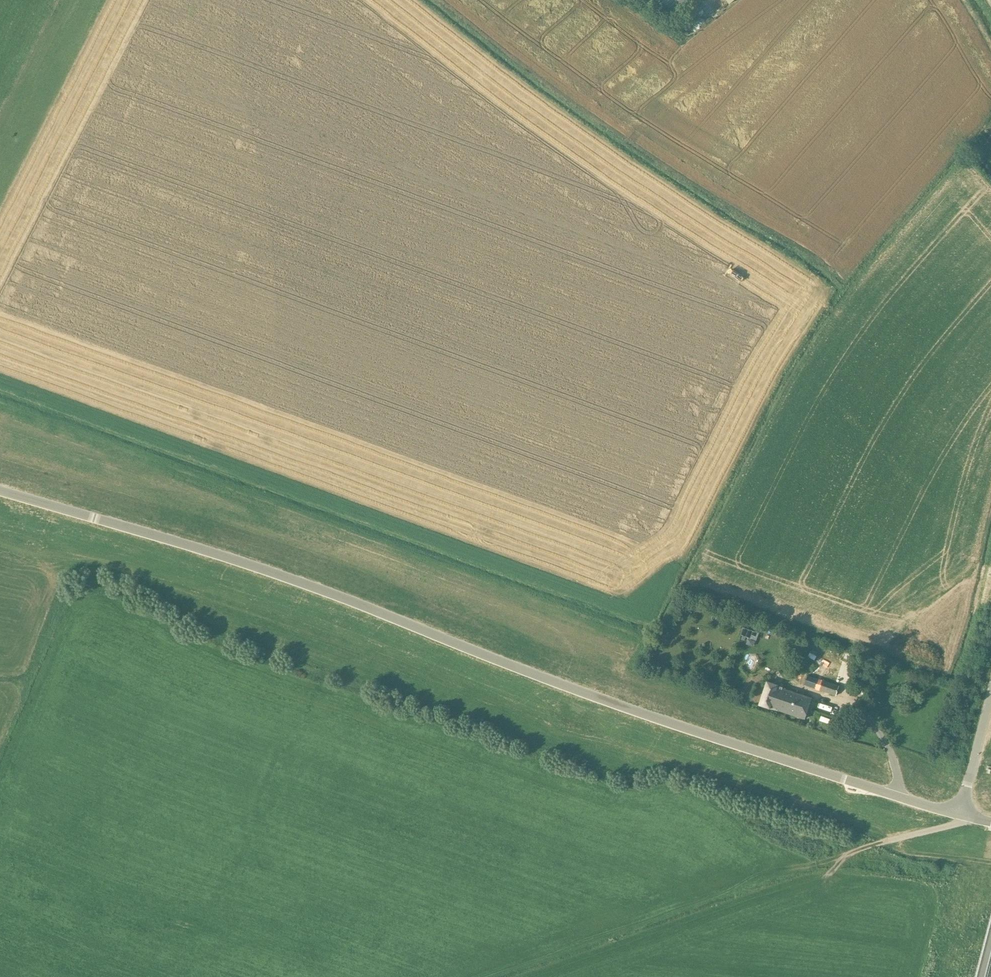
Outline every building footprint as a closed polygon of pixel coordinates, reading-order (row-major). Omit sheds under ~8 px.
[(667,15),(682,0),(653,0),(667,15)] [(741,634),(746,636),(749,629),(743,627),(741,634)] [(823,674),(818,689),(836,695),(841,680),(823,674)] [(769,709),(770,707),(804,720),(812,698),(777,686),(778,685),(767,682),(759,705),(769,709)]
